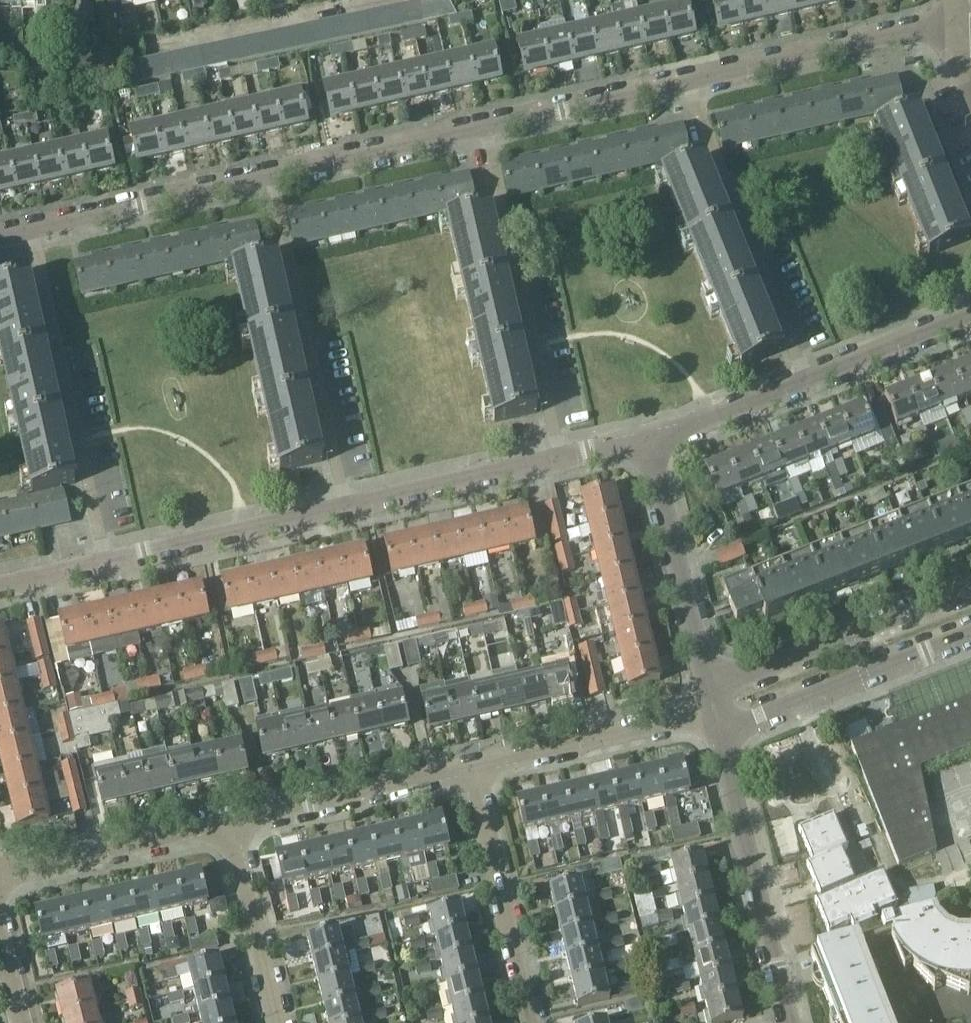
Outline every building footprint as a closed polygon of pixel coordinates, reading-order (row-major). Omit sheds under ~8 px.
[(12,5),(13,25),(22,25),(21,5),(21,0),(0,0),(0,6),(12,5)] [(21,5),(36,4),(37,24),(47,23),(46,0),(21,0),(21,5)] [(47,23),(66,23),(66,25),(94,24),(93,1),(71,2),(71,0),(46,0),(47,23)] [(193,11),(203,9),(201,0),(191,0),(193,11)] [(239,12),(251,9),(249,0),(237,0),(239,12)] [(502,14),(517,10),(514,0),(499,0),(502,14)] [(719,30),(743,24),(737,0),(712,0),(719,30)] [(743,24),(767,19),(763,0),(737,0),(743,24)] [(767,19),(791,13),(788,0),(763,0),(767,19)] [(791,13),(816,8),(814,0),(788,0),(791,13)] [(688,6),(663,11),(670,41),(695,35),(688,6)] [(626,8),(612,11),(615,22),(622,52),(646,46),(639,17),(629,19),(626,8)] [(663,11),(639,17),(646,46),(670,41),(663,11)] [(473,12),(462,14),(464,24),(476,22),(473,12)] [(456,16),(451,17),(453,26),(464,24),(462,14),(456,16)] [(601,26),(591,28),(598,58),(622,52),(615,22),(601,26)] [(424,27),(414,30),(416,40),(426,38),(424,27)] [(591,28),(567,33),(573,63),(598,58),(591,28)] [(414,30),(402,32),(404,43),(416,40),(414,30)] [(567,33),(542,39),(549,69),(573,63),(567,33)] [(391,35),(379,38),(381,47),(393,45),(391,35)] [(542,39),(518,44),(525,74),(549,69),(542,39)] [(353,43),(342,46),(344,56),(355,53),(353,43)] [(342,46),(331,48),(333,58),(344,56),(342,46)] [(199,48),(190,50),(194,71),(204,69),(199,48)] [(494,50),(470,55),(476,85),(501,80),(494,50)] [(470,55),(446,61),(452,91),(476,85),(470,55)] [(278,59),(267,61),(270,71),(280,69),(278,59)] [(267,61),(256,63),(258,74),(259,74),(270,71),(267,61)] [(446,61),(421,66),(428,96),(452,91),(446,61)] [(421,66),(397,72),(403,102),(428,96),(421,66)] [(228,69),(220,71),(222,82),(232,79),(230,69),(228,69)] [(397,72),(373,77),(379,107),(403,102),(397,72)] [(373,77),(349,83),(355,113),(379,107),(373,77)] [(896,78),(866,85),(873,114),(874,114),(878,124),(904,114),(903,108),(896,78)] [(851,89),(837,92),(843,121),(857,118),(857,113),(869,110),(870,115),(873,114),(866,85),(862,86),(861,80),(850,83),(851,89)] [(173,82),(147,87),(149,97),(161,95),(162,98),(175,95),(173,82)] [(349,83),(325,88),(331,118),(355,113),(349,83)] [(147,87),(135,90),(137,100),(149,97),(147,87)] [(822,95),(807,99),(814,128),(824,125),(828,124),(828,119),(839,117),(841,122),(843,121),(837,92),(833,93),(832,87),(821,89),(822,95)] [(300,94),(276,99),(282,129),(307,124),(305,113),(302,100),(300,94)] [(793,102),(777,105),(784,134),(799,131),(799,126),(810,123),(811,128),(812,128),(814,128),(807,99),(804,99),(803,94),(792,96),(793,102)] [(276,99),(251,105),(258,135),(282,129),(276,99)] [(764,108),(748,112),(754,141),(769,138),(770,132),(781,130),(782,135),(784,134),(777,105),(775,106),(774,100),(763,103),(764,108)] [(85,102),(74,104),(76,113),(87,111),(85,102)] [(74,104),(63,107),(65,116),(76,113),(74,104)] [(241,107),(227,110),(234,140),(258,135),(251,105),(241,107)] [(735,115),(718,119),(724,148),(739,145),(740,144),(740,139),(752,136),(753,141),(754,141),(748,112),(746,112),(745,107),(734,109),(735,115)] [(878,124),(877,125),(903,190),(943,174),(933,148),(928,136),(917,108),(917,109),(904,114),(878,124)] [(227,110),(203,116),(210,146),(234,140),(227,110)] [(36,113),(26,115),(28,124),(38,122),(36,113)] [(26,115),(15,117),(17,127),(28,124),(26,115)] [(203,116),(179,121),(185,151),(210,146),(203,116)] [(179,121),(154,127),(161,157),(185,151),(179,121)] [(154,127),(131,132),(138,162),(161,157),(154,127)] [(682,127),(653,133),(660,162),(689,156),(682,127)] [(637,137),(623,140),(630,169),(643,166),(643,161),(655,158),(656,163),(660,162),(653,133),(648,134),(647,129),(636,131),(637,137)] [(608,143),(593,147),(600,176),(614,173),(614,168),(625,165),(626,170),(630,169),(623,140),(619,141),(618,135),(607,138),(608,143)] [(106,139),(82,144),(89,173),(113,168),(106,139)] [(579,150),(564,154),(570,183),(585,179),(585,174),(596,172),(597,177),(600,176),(593,147),(590,148),(589,142),(578,144),(579,150)] [(82,144),(58,150),(64,179),(89,173),(82,144)] [(550,157),(534,160),(540,190),(556,186),(556,181),(567,178),(568,183),(570,183),(564,154),(561,154),(560,149),(549,151),(550,157)] [(58,150),(34,155),(40,184),(64,179),(58,150)] [(34,155),(9,160),(16,190),(40,184),(34,155)] [(521,163),(503,167),(510,196),(526,193),(527,188),(538,185),(539,190),(540,190),(534,160),(532,161),(531,155),(520,158),(521,163)] [(690,162),(663,173),(663,174),(689,238),(730,222),(703,157),(690,162)] [(0,163),(0,194),(16,190),(9,160),(0,163)] [(943,174),(903,190),(929,256),(970,240),(959,212),(954,200),(943,174)] [(442,181),(439,182),(446,211),(457,208),(458,208),(474,205),(475,204),(468,175),(442,181)] [(423,185),(409,189),(416,218),(429,215),(429,210),(441,207),(442,212),(446,211),(439,182),(434,183),(433,177),(422,180),(423,185)] [(394,192),(379,195),(386,225),(400,222),(400,216),(411,214),(413,219),(416,218),(409,189),(405,190),(404,184),(393,186),(394,192)] [(365,199),(350,202),(356,231),(371,228),(371,223),(382,220),(383,225),(386,225),(379,195),(376,196),(375,191),(364,193),(365,199)] [(336,205),(320,209),(327,238),(342,235),(342,229),(353,227),(354,232),(356,231),(350,202),(347,203),(346,197),(335,200),(336,205)] [(307,212),(290,216),(296,245),(313,241),(313,236),(324,234),(325,238),(327,238),(320,209),(318,209),(317,204),(306,206),(307,212)] [(459,214),(448,217),(448,218),(463,286),(506,276),(490,207),(476,211),(474,205),(458,208),(459,214)] [(730,222),(689,238),(715,302),(756,286),(730,222)] [(254,224),(225,231),(232,260),(234,259),(235,265),(262,259),(261,253),(256,230),(254,224)] [(209,234),(195,237),(202,267),(215,264),(215,258),(227,256),(228,261),(232,260),(225,231),(221,232),(219,226),(208,228),(209,234)] [(180,241),(165,244),(172,273),(186,270),(186,265),(198,262),(199,267),(202,267),(195,237),(191,238),(190,233),(179,235),(180,241)] [(151,247),(135,251),(142,280),(157,277),(157,272),(169,269),(170,274),(172,273),(165,244),(162,245),(161,239),(150,242),(151,247)] [(122,254),(106,258),(112,287),(128,283),(128,278),(139,276),(140,280),(142,280),(135,251),(133,252),(132,246),(121,248),(122,254)] [(93,261),(76,265),(82,294),(99,290),(99,285),(110,282),(111,287),(112,287),(106,258),(104,258),(103,252),(92,255),(93,261)] [(235,265),(234,266),(236,277),(249,335),(292,325),(276,256),(262,259),(235,265)] [(506,276),(463,286),(479,353),(521,344),(506,276)] [(2,356),(45,347),(29,277),(0,284),(0,346),(2,356)] [(756,286),(715,302),(742,368),(780,353),(782,352),(756,286)] [(292,325),(249,335),(265,402),(307,392),(292,325)] [(521,344),(479,353),(495,422),(496,422),(537,413),(521,344)] [(45,347),(2,356),(17,423),(60,414),(45,347)] [(953,368),(965,399),(970,397),(970,361),(953,368)] [(953,368),(930,378),(943,408),(965,399),(953,368)] [(930,378),(908,387),(920,417),(943,408),(930,378)] [(908,387),(885,396),(897,426),(905,423),(920,417),(908,387)] [(307,392),(265,402),(280,471),(281,471),(323,461),(307,392)] [(870,406),(880,433),(885,444),(896,440),(881,402),(870,406)] [(863,405),(838,414),(851,445),(875,435),(875,434),(863,405)] [(961,413),(967,427),(970,425),(970,414),(969,410),(961,413)] [(60,414),(17,423),(33,492),(62,486),(76,483),(60,414)] [(838,414),(817,423),(829,454),(851,445),(838,414)] [(817,423),(795,432),(808,462),(829,454),(817,423)] [(924,428),(916,431),(921,445),(929,441),(924,428)] [(795,432),(773,441),(785,471),(808,462),(795,432)] [(953,438),(935,446),(939,457),(958,450),(953,438)] [(754,448),(749,450),(761,481),(765,490),(789,481),(785,471),(773,441),(754,448)] [(749,450),(728,459),(740,489),(761,481),(749,450)] [(728,459),(705,468),(717,498),(740,489),(728,459)] [(842,460),(834,464),(839,477),(847,474),(842,460)] [(834,464),(825,467),(831,481),(839,477),(834,464)] [(797,478),(789,481),(794,495),(803,492),(797,478)] [(614,488),(582,495),(589,523),(620,516),(614,488)] [(63,492),(29,500),(35,524),(36,529),(38,529),(70,521),(69,518),(66,507),(63,492)] [(18,502),(0,507),(6,531),(7,536),(23,532),(23,527),(35,524),(29,500),(28,494),(21,496),(17,497),(18,502)] [(927,512),(942,549),(970,538),(970,495),(927,512)] [(753,496),(744,499),(750,513),(758,510),(753,496)] [(745,523),(730,529),(734,539),(757,530),(750,513),(744,499),(736,502),(742,516),(745,523)] [(558,502),(546,505),(552,532),(565,529),(558,502)] [(541,509),(528,512),(535,542),(548,539),(541,509)] [(528,511),(503,516),(511,549),(535,543),(535,542),(528,512),(528,511)] [(927,512),(869,535),(883,572),(942,549),(927,512)] [(503,516),(480,522),(487,554),(511,549),(503,516)] [(620,516),(589,523),(596,550),(627,543),(620,516)] [(480,522),(456,527),(464,560),(466,570),(490,565),(487,554),(480,522)] [(456,527),(433,533),(440,565),(464,560),(456,527)] [(565,529),(552,532),(555,542),(567,540),(565,529)] [(433,533),(409,538),(417,571),(440,565),(433,533)] [(869,535),(810,558),(825,595),(883,572),(869,535)] [(409,538),(385,543),(393,576),(417,571),(409,538)] [(627,543),(596,550),(602,578),(634,570),(627,543)] [(568,544),(556,547),(559,560),(571,557),(568,544)] [(740,544),(716,554),(721,566),(745,556),(740,544)] [(365,548),(340,554),(348,586),(371,580),(364,549),(365,549),(365,548)] [(340,554),(317,559),(324,591),(348,586),(340,554)] [(571,557),(559,560),(562,573),(574,570),(571,557)] [(810,558),(751,581),(763,612),(766,618),(825,595),(810,558)] [(317,559),(293,564),(301,596),(324,591),(317,559)] [(293,564),(270,570),(277,602),(301,596),(293,564)] [(270,570),(247,575),(254,607),(277,602),(270,570)] [(606,592),(598,594),(601,603),(608,601),(609,605),(640,597),(634,570),(602,578),(606,592)] [(247,575),(223,581),(230,613),(254,607),(247,575)] [(223,581),(215,582),(222,615),(230,613),(223,581)] [(751,581),(725,591),(737,622),(763,612),(751,581)] [(202,586),(178,591),(185,623),(208,618),(201,587),(202,587),(202,586)] [(178,591),(154,596),(162,629),(185,623),(178,591)] [(154,596),(131,602),(138,634),(162,629),(154,596)] [(640,597),(609,605),(616,632),(647,625),(640,597)] [(532,598),(523,600),(523,601),(526,610),(527,610),(529,610),(535,608),(532,598)] [(510,605),(499,607),(499,609),(501,616),(505,615),(512,613),(517,613),(526,610),(523,601),(523,600),(510,603),(510,605)] [(576,600),(563,604),(566,616),(579,612),(576,600)] [(131,602),(107,607),(114,639),(117,652),(141,647),(138,634),(131,602)] [(485,602),(477,604),(479,614),(487,612),(485,602)] [(562,602),(550,604),(556,629),(568,626),(562,603),(562,602)] [(477,604),(464,607),(466,617),(479,614),(477,604)] [(107,607),(84,613),(91,645),(103,642),(106,655),(117,652),(114,639),(107,607)] [(535,608),(529,610),(531,620),(541,618),(539,607),(536,608),(535,608)] [(526,610),(517,613),(519,623),(528,621),(531,620),(529,610),(527,610),(526,610)] [(579,612),(566,616),(569,628),(582,625),(579,612)] [(46,621),(56,665),(70,662),(70,663),(94,658),(91,645),(84,613),(60,618),(46,621)] [(438,613),(429,615),(431,625),(440,623),(438,613)] [(429,615),(417,618),(419,628),(431,625),(429,615)] [(39,619),(27,622),(33,648),(45,645),(39,619)] [(494,623),(482,626),(484,635),(496,633),(494,623)] [(647,625),(616,632),(622,660),(654,652),(647,625)] [(482,626),(470,628),(472,638),(484,635),(482,626)] [(8,655),(3,628),(0,629),(0,656),(8,655)] [(369,629),(361,631),(363,641),(380,637),(378,632),(370,634),(369,629)] [(361,631),(347,634),(349,644),(363,641),(361,631)] [(447,634),(433,637),(435,647),(450,643),(447,634)] [(433,637),(424,639),(426,649),(435,647),(433,637)] [(417,641),(404,643),(410,667),(422,664),(417,641)] [(593,644),(580,647),(585,668),(598,665),(593,644)] [(45,645),(33,648),(36,660),(48,657),(45,645)] [(398,645),(379,649),(382,659),(388,657),(391,671),(404,668),(398,645)] [(323,646),(314,648),(316,658),(326,655),(324,650),(323,646)] [(314,648),(302,651),(303,655),(304,660),(316,658),(314,648)] [(379,649),(366,652),(368,662),(382,659),(379,649)] [(275,651),(265,653),(268,663),(277,660),(275,651)] [(366,652),(356,655),(358,664),(368,662),(366,652)] [(654,652),(622,660),(629,687),(659,680),(659,681),(661,681),(654,652)] [(265,653),(253,656),(256,665),(268,663),(265,653)] [(0,656),(0,686),(15,682),(14,678),(8,656),(8,655),(0,656)] [(326,655),(316,658),(318,663),(320,673),(332,670),(330,661),(329,656),(329,655),(326,655)] [(50,663),(38,666),(41,678),(53,675),(50,663)] [(318,663),(307,666),(309,676),(320,673),(318,663)] [(598,665),(585,668),(592,696),(605,693),(598,665)] [(205,667),(195,669),(197,679),(208,676),(205,667)] [(567,667),(541,673),(548,703),(570,698),(573,697),(573,698),(574,697),(567,667)] [(195,669),(184,672),(186,681),(197,679),(195,669)] [(291,670),(270,674),(272,684),(293,679),(291,670)] [(516,670),(492,676),(501,714),(524,708),(518,679),(516,670)] [(541,673),(518,679),(524,708),(548,703),(541,673)] [(270,674),(258,677),(261,687),(272,684),(270,674)] [(53,675),(41,678),(44,691),(56,688),(53,675)] [(492,676),(468,682),(477,719),(501,714),(492,676)] [(158,677),(148,680),(150,690),(161,687),(158,677)] [(0,686),(0,715),(21,710),(34,707),(36,706),(29,679),(15,682),(0,686)] [(251,679),(239,682),(244,705),(256,702),(251,679)] [(148,680),(137,682),(139,692),(150,690),(148,680)] [(468,682),(445,687),(447,695),(454,725),(477,719),(468,682)] [(233,683),(220,686),(226,709),(238,706),(233,683)] [(444,684),(421,690),(423,701),(430,731),(431,730),(454,725),(447,695),(445,687),(444,684)] [(213,687),(201,690),(204,700),(215,697),(213,687)] [(201,690),(190,693),(192,703),(204,700),(201,690)] [(112,694),(103,696),(106,706),(114,704),(116,704),(113,694),(112,694)] [(374,694),(350,700),(352,707),(359,737),(383,731),(376,701),(374,694)] [(80,695),(67,698),(71,714),(106,706),(103,696),(82,701),(80,695)] [(402,695),(376,701),(383,731),(409,726),(402,695)] [(165,699),(153,701),(155,711),(167,708),(165,699)] [(852,746),(872,798),(886,832),(899,866),(923,857),(937,851),(921,768),(970,748),(970,699),(902,726),(878,735),(852,746)] [(153,701),(141,704),(144,714),(155,711),(153,701)] [(116,705),(106,707),(109,722),(119,719),(116,705)] [(0,715),(0,744),(28,737),(40,734),(34,707),(21,710),(0,715)] [(106,707),(69,716),(78,753),(92,750),(86,727),(109,722),(106,707)] [(352,707),(328,712),(335,742),(359,737),(352,707)] [(303,709),(279,715),(281,722),(280,722),(287,753),(311,748),(303,709)] [(304,709),(303,709),(311,748),(312,747),(335,742),(328,712),(306,717),(304,709)] [(68,716),(59,718),(62,730),(71,727),(68,716)] [(273,716),(256,720),(266,758),(287,753),(280,722),(274,724),(273,716)] [(71,727),(62,730),(65,742),(74,739),(71,727)] [(0,744),(0,751),(5,772),(35,765),(28,737),(0,744)] [(241,742),(215,748),(222,779),(247,773),(241,742)] [(191,745),(189,746),(197,784),(222,779),(215,748),(193,753),(191,745)] [(189,746),(166,751),(168,759),(167,759),(174,789),(197,784),(189,746)] [(165,749),(141,754),(143,765),(150,795),(174,789),(167,759),(165,749)] [(118,760),(117,760),(126,800),(150,795),(143,765),(132,767),(130,757),(118,760)] [(117,760),(94,765),(97,776),(103,806),(126,800),(117,760)] [(665,766),(659,768),(666,798),(690,793),(686,775),(688,775),(686,766),(684,766),(682,760),(669,763),(669,765),(665,766)] [(74,762),(62,765),(67,786),(79,782),(74,762)] [(35,765),(5,772),(12,800),(41,792),(35,765)] [(646,771),(635,773),(642,804),(666,798),(659,768),(655,768),(655,766),(646,768),(646,771)] [(623,776),(612,779),(619,809),(642,804),(635,773),(632,774),(631,771),(622,773),(623,776)] [(600,781),(589,784),(596,815),(619,809),(612,779),(609,779),(608,776),(599,778),(600,781)] [(79,782),(67,786),(74,814),(87,811),(79,782)] [(576,787),(565,789),(572,820),(596,815),(589,784),(585,785),(585,782),(576,784),(576,787)] [(553,792),(542,795),(549,825),(572,820),(565,789),(562,790),(561,787),(552,789),(553,792)] [(41,792),(12,800),(18,828),(48,820),(41,792)] [(530,797),(518,800),(525,831),(549,825),(542,795),(539,795),(538,792),(529,794),(530,797)] [(677,808),(669,810),(676,842),(701,837),(698,824),(682,828),(680,823),(677,808)] [(654,814),(645,816),(648,830),(657,828),(654,814)] [(834,814),(799,829),(799,830),(801,834),(802,834),(806,845),(806,846),(807,846),(812,858),(811,858),(813,862),(807,864),(809,869),(810,869),(815,881),(814,881),(815,882),(820,893),(819,893),(821,897),(815,900),(818,905),(823,916),(822,916),(823,918),(823,917),(828,929),(830,934),(852,925),(855,930),(878,920),(875,915),(898,906),(896,901),(891,889),(891,888),(890,888),(885,876),(886,876),(884,872),(857,883),(856,879),(855,879),(844,853),(843,849),(848,846),(846,842),(841,831),(841,830),(840,830),(836,819),(834,814)] [(429,820),(418,823),(425,854),(436,852),(449,848),(445,831),(448,830),(446,821),(443,822),(442,816),(428,819),(429,820)] [(630,819),(622,821),(625,836),(634,834),(630,819)] [(406,826),(395,828),(402,859),(405,871),(414,869),(428,866),(425,854),(418,823),(414,824),(414,821),(405,823),(406,826)] [(607,825),(598,827),(602,841),(610,839),(607,825)] [(382,831),(372,834),(379,865),(402,859),(395,828),(391,829),(391,826),(382,828),(382,831)] [(583,830),(575,832),(578,846),(587,844),(583,830)] [(359,837),(348,839),(355,870),(379,865),(372,834),(368,835),(367,832),(358,834),(359,837)] [(560,835),(551,837),(555,852),(563,850),(560,835)] [(336,842),(325,845),(332,875),(341,873),(342,873),(355,870),(348,839),(345,840),(344,837),(335,839),(336,842)] [(537,841),(528,843),(531,857),(540,855),(537,841)] [(312,847),(302,850),(309,881),(331,875),(332,875),(325,845),(321,845),(321,842),(312,844),(312,847)] [(289,853),(277,856),(284,886),(309,881),(302,850),(298,851),(297,848),(288,850),(289,853)] [(703,853),(671,861),(671,862),(672,862),(678,884),(708,877),(703,854),(703,853)] [(653,857),(629,863),(632,873),(646,869),(648,876),(662,873),(660,864),(655,865),(653,857)] [(620,859),(591,866),(594,879),(623,872),(620,859)] [(428,866),(431,882),(434,895),(459,889),(457,877),(441,880),(437,864),(428,866)] [(405,871),(404,871),(408,886),(417,883),(414,869),(405,871)] [(188,876),(178,878),(185,909),(208,904),(204,886),(207,885),(205,876),(202,877),(200,871),(187,874),(188,876)] [(390,874),(381,877),(384,891),(394,889),(390,874)] [(165,881),(154,884),(162,915),(185,909),(178,878),(174,879),(173,876),(164,878),(165,881)] [(708,877),(678,884),(683,908),(714,901),(708,877)] [(367,880),(357,882),(361,896),(370,894),(367,880)] [(552,888),(550,888),(550,889),(551,889),(556,912),(587,904),(581,882),(582,881),(582,880),(552,888)] [(141,887),(131,889),(138,920),(162,915),(154,884),(150,885),(149,882),(141,884),(141,887)] [(343,884),(334,887),(337,902),(347,900),(343,884)] [(118,892),(108,895),(115,925),(138,920),(131,889),(127,890),(126,887),(117,889),(118,892)] [(408,887),(399,890),(402,903),(411,901),(408,887)] [(666,887),(652,891),(654,899),(668,896),(666,887)] [(611,889),(597,892),(599,901),(614,897),(611,889)] [(320,891),(311,893),(314,907),(316,915),(322,914),(320,906),(323,905),(320,891)] [(95,898),(84,900),(91,931),(115,925),(108,895),(103,896),(103,893),(94,895),(95,898)] [(297,896),(287,898),(291,912),(300,910),(297,896)] [(71,903),(61,905),(68,936),(91,931),(84,900),(80,901),(79,898),(71,900),(71,903)] [(714,901),(683,908),(685,916),(689,932),(720,924),(714,901)] [(48,908),(36,911),(43,942),(68,936),(61,905),(57,906),(56,903),(47,905),(48,908)] [(587,904),(556,912),(562,935),(592,928),(587,904)] [(462,905),(429,913),(429,914),(430,914),(436,936),(466,928),(461,906),(462,906),(462,905)] [(811,957),(819,979),(837,1022),(970,1022),(970,905),(882,929),(858,939),(811,957)] [(672,911),(657,914),(659,923),(674,919),(672,911)] [(617,913),(603,916),(605,925),(619,921),(617,913)] [(418,916),(404,919),(406,929),(421,925),(418,916)] [(195,919),(187,921),(190,936),(198,934),(195,919)] [(720,924),(689,932),(695,955),(725,948),(720,924)] [(172,925),(163,927),(166,941),(175,939),(172,925)] [(466,928),(436,936),(442,959),(472,951),(466,928)] [(592,928),(562,935),(568,959),(598,951),(592,928)] [(148,930),(140,932),(143,947),(152,945),(148,930)] [(340,930),(308,937),(308,939),(309,938),(314,960),(344,953),(339,931),(340,931),(340,930)] [(638,932),(623,936),(625,945),(641,941),(638,932)] [(125,935),(116,937),(120,952),(128,950),(125,935)] [(216,935),(191,941),(194,953),(219,947),(216,935)] [(623,936),(609,940),(611,948),(625,945),(623,936)] [(368,937),(354,941),(356,950),(371,946),(368,937)] [(424,939),(410,942),(412,951),(426,948),(424,939)] [(102,941),(93,943),(96,957),(105,955),(102,941)] [(657,941),(647,943),(649,955),(660,952),(657,941)] [(78,946),(70,948),(73,963),(82,961),(78,946)] [(725,948),(695,955),(701,979),(731,972),(727,954),(725,948)] [(344,953),(314,960),(320,984),(350,976),(362,974),(360,964),(356,950),(344,953)] [(472,951),(442,959),(447,983),(478,975),(472,951)] [(598,951),(568,959),(573,983),(604,975),(598,951)] [(55,952),(46,954),(50,968),(58,966),(55,952)] [(219,957),(189,965),(194,988),(225,981),(224,978),(228,977),(225,968),(222,969),(219,957)] [(683,958),(669,962),(671,970),(685,967),(683,958)] [(629,960),(614,963),(616,972),(631,968),(629,960)] [(374,961),(360,964),(362,974),(376,970),(374,961)] [(430,962),(415,966),(418,975),(432,972),(430,962)] [(176,968),(162,972),(164,981),(165,981),(178,978),(176,970),(176,968)] [(731,972),(701,979),(706,1003),(737,995),(731,972)] [(478,975),(447,983),(453,1007),(484,999),(478,975)] [(604,975),(573,983),(579,1006),(578,1006),(578,1007),(610,999),(610,998),(609,998),(604,975)] [(350,976),(320,984),(325,1007),(356,1000),(350,976)] [(225,981),(194,988),(200,1012),(230,1004),(230,1002),(233,1001),(231,992),(227,993),(225,981)] [(689,982),(675,985),(677,994),(691,991),(689,982)] [(635,984),(620,987),(622,996),(637,993),(635,984)] [(89,985),(58,993),(64,1015),(95,1008),(89,985)] [(380,985),(365,988),(368,997),(382,994),(380,985)] [(436,986),(421,989),(423,999),(438,995),(436,986)] [(140,989),(127,992),(129,1001),(142,998),(140,989)] [(183,993),(169,996),(171,1006),(185,1002),(183,993)] [(706,1003),(711,1022),(727,1022),(743,1019),(743,1018),(742,1018),(737,995),(706,1003)] [(168,996),(160,998),(162,1006),(170,1004),(168,996)] [(649,996),(625,1002),(628,1015),(652,1009),(649,996)] [(142,998),(129,1001),(131,1009),(144,1006),(142,998)] [(453,1007),(457,1022),(488,1022),(489,1022),(484,999),(453,1007)] [(325,1007),(329,1022),(362,1022),(356,1000),(325,1007)] [(200,1012),(203,1022),(239,1022),(237,1016),(233,1016),(230,1004),(200,1012)] [(695,1006),(680,1009),(682,1018),(697,1014),(695,1006)] [(64,1015),(66,1022),(99,1022),(95,1008),(64,1015)] [(386,1008),(371,1012),(373,1021),(388,1018),(386,1008)] [(441,1010),(427,1013),(429,1022),(444,1019),(441,1010)]
